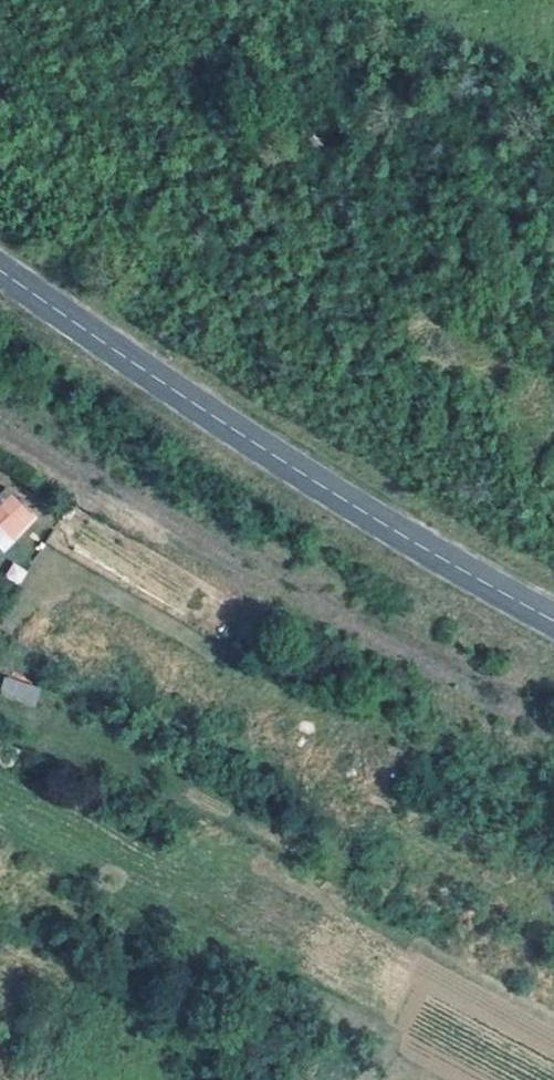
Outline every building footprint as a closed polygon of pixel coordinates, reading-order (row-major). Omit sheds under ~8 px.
[(37,516),(7,490),(0,499),(0,549),(5,553),(37,516)] [(10,562),(4,578),(21,585),(27,569),(10,562)] [(41,687),(4,675),(0,688),(0,695),(34,707),(41,687)]
